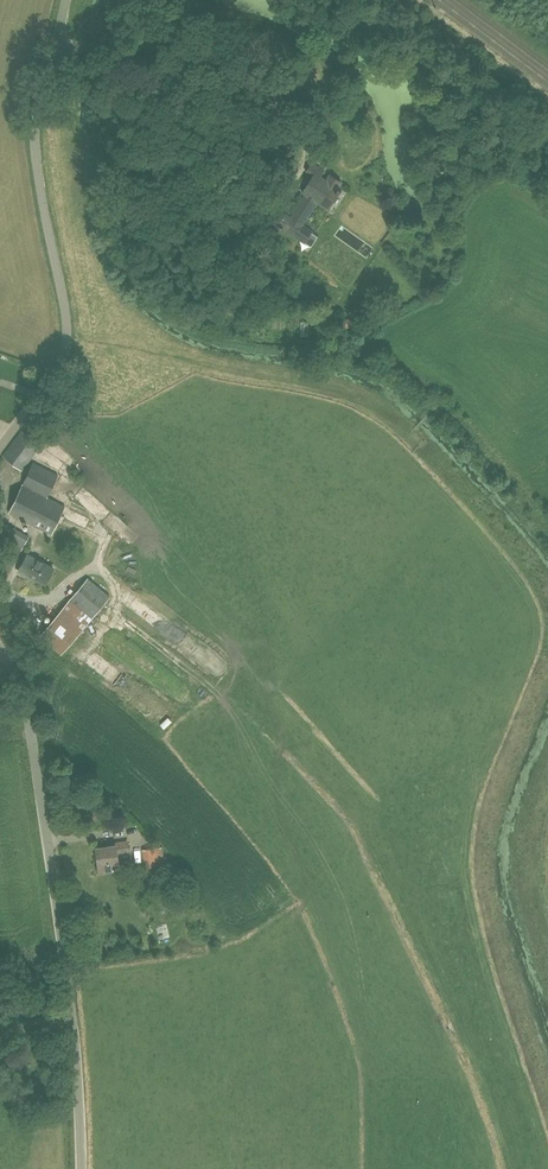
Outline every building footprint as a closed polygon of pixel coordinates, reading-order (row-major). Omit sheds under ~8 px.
[(279,229),(280,227),(305,242),(312,231),(302,224),(317,201),(318,202),(322,196),(323,197),(332,202),(337,193),(338,194),(341,189),(338,187),(341,182),(330,174),(326,180),(319,176),(323,170),(311,163),(307,170),(314,174),(302,192),(305,194),(291,217),(276,208),(272,213),(257,203),(250,214),(268,225),(269,223),(279,229)] [(357,316),(341,320),(344,328),(359,325),(357,316)] [(21,431),(3,456),(22,470),(41,445),(21,431)] [(58,475),(34,463),(9,512),(51,534),(65,506),(47,497),(58,475)] [(0,533),(0,537),(21,550),(29,536),(6,523),(0,533)] [(0,554),(0,565),(8,570),(19,552),(6,544),(0,554)] [(28,554),(19,571),(36,580),(37,579),(46,584),(54,568),(28,554)] [(111,596),(88,577),(39,636),(61,655),(111,596)] [(186,648),(194,638),(188,634),(181,644),(186,648)] [(207,685),(201,688),(208,698),(213,695),(207,685)] [(92,791),(100,800),(104,796),(96,787),(92,791)] [(98,864),(99,871),(109,870),(108,863),(118,861),(117,852),(129,850),(128,842),(108,845),(108,847),(96,849),(98,864)] [(163,847),(161,847),(142,849),(145,871),(168,868),(166,857),(164,857),(163,847)]
